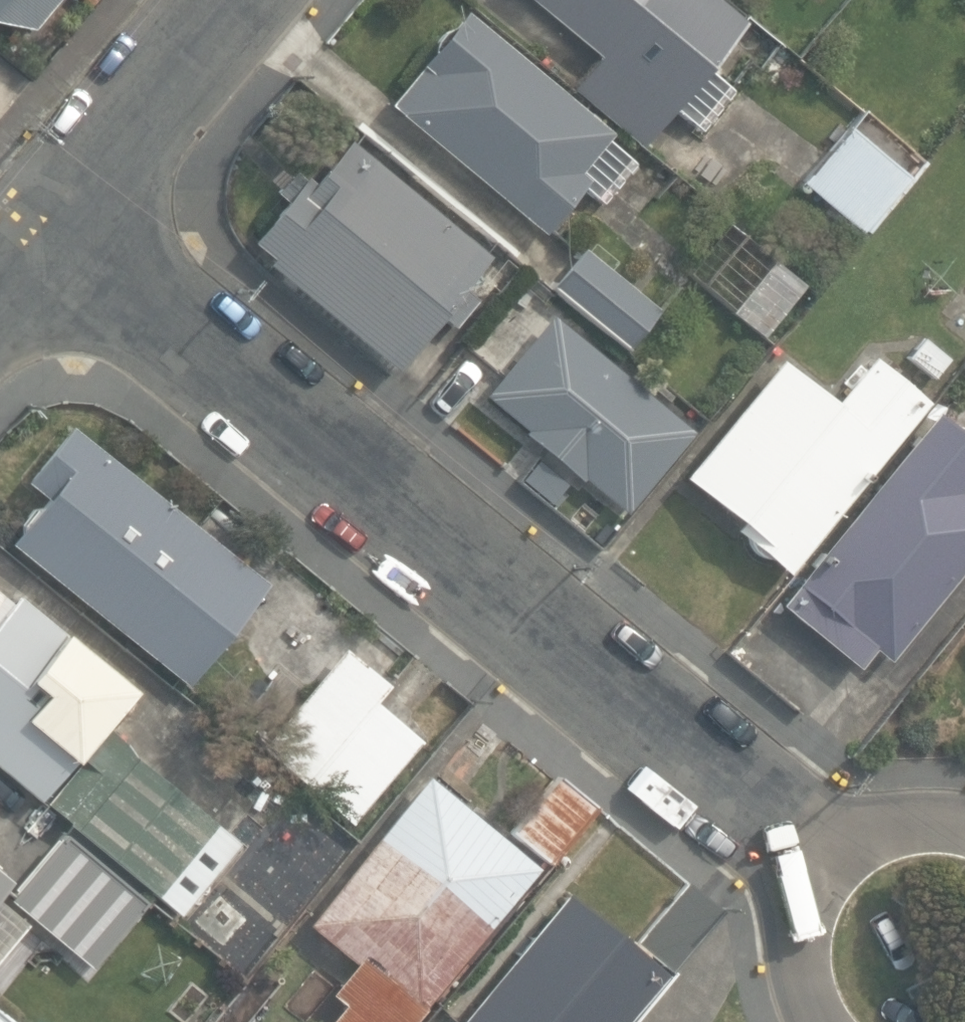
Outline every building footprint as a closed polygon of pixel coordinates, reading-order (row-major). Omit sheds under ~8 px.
[(35,29),(59,0),(0,0),(0,23),(35,29)] [(643,148),(674,111),(702,134),(735,93),(708,70),(746,24),(718,0),(530,0),(598,57),(571,89),(643,148)] [(387,104),(544,236),(584,188),(599,200),(632,161),(607,140),(613,133),(466,11),(387,104)] [(842,214),(865,233),(910,177),(926,158),(904,140),(865,108),(839,139),(797,192),(835,222),(839,217),(842,214)] [(267,264),(396,370),(442,315),(455,325),(477,299),(465,289),(492,256),(350,140),(343,140),(308,182),(294,170),(278,190),(286,197),(251,240),(272,258),(267,264)] [(551,285),(630,351),(662,313),(604,265),(625,240),(583,205),(557,235),(578,252),(551,285)] [(759,340),(804,287),(762,252),(717,304),(759,340)] [(579,397),(611,358),(537,296),(461,387),(434,364),(411,391),(511,474),(549,428),(561,438),(588,405),(579,397)] [(906,357),(934,379),(950,359),(922,337),(906,357)] [(747,541),(790,575),(839,513),(928,402),(872,357),(839,398),(834,404),(778,359),(682,479),(744,529),(752,535),(747,541)] [(556,494),(604,534),(656,472),(662,477),(710,420),(659,377),(612,432),(610,430),(556,494)] [(857,667),(872,648),(887,661),(964,565),(964,495),(961,492),(964,487),(964,439),(935,414),(839,531),(780,604),(839,652),(857,667)] [(8,546),(188,687),(270,582),(70,426),(28,480),(40,489),(48,495),(8,546)] [(0,595),(0,771),(38,803),(41,799),(179,914),(239,843),(101,726),(106,721),(111,726),(125,709),(119,703),(129,692),(15,596),(9,603),(0,595)] [(261,748),(355,824),(423,741),(375,701),(391,683),(345,645),(261,748)] [(457,801),(437,784),(427,776),(306,924),(351,960),(331,985),(328,982),(312,1002),(331,1017),(327,1021),(412,1021),(538,867),(457,801)] [(513,832),(552,863),(597,808),(558,777),(513,832)] [(9,898),(92,968),(146,903),(63,833),(9,898)] [(14,883),(0,871),(0,899),(14,883)] [(636,941),(672,970),(721,909),(685,881),(636,941)] [(666,977),(565,893),(457,1021),(628,1021),(666,977)] [(217,952),(247,978),(261,962),(231,936),(217,952)]
